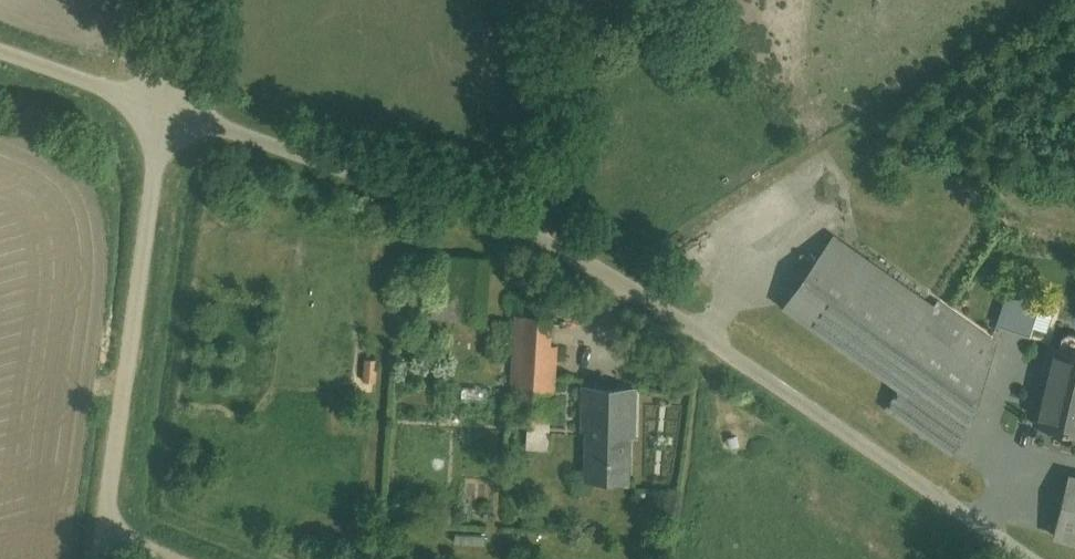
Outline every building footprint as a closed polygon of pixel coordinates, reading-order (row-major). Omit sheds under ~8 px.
[(997,333),(847,234),(797,308),(900,377),(886,398),(957,447),(997,333)] [(1015,280),(1007,314),(1047,323),(1055,290),(1015,280)] [(549,306),(508,306),(508,415),(549,415),(549,306)] [(1037,424),(1074,433),(1074,357),(1054,352),(1037,424)] [(620,379),(580,379),(578,475),(618,475),(620,379)] [(1053,534),(1074,540),(1074,478),(1067,476),(1053,534)]
